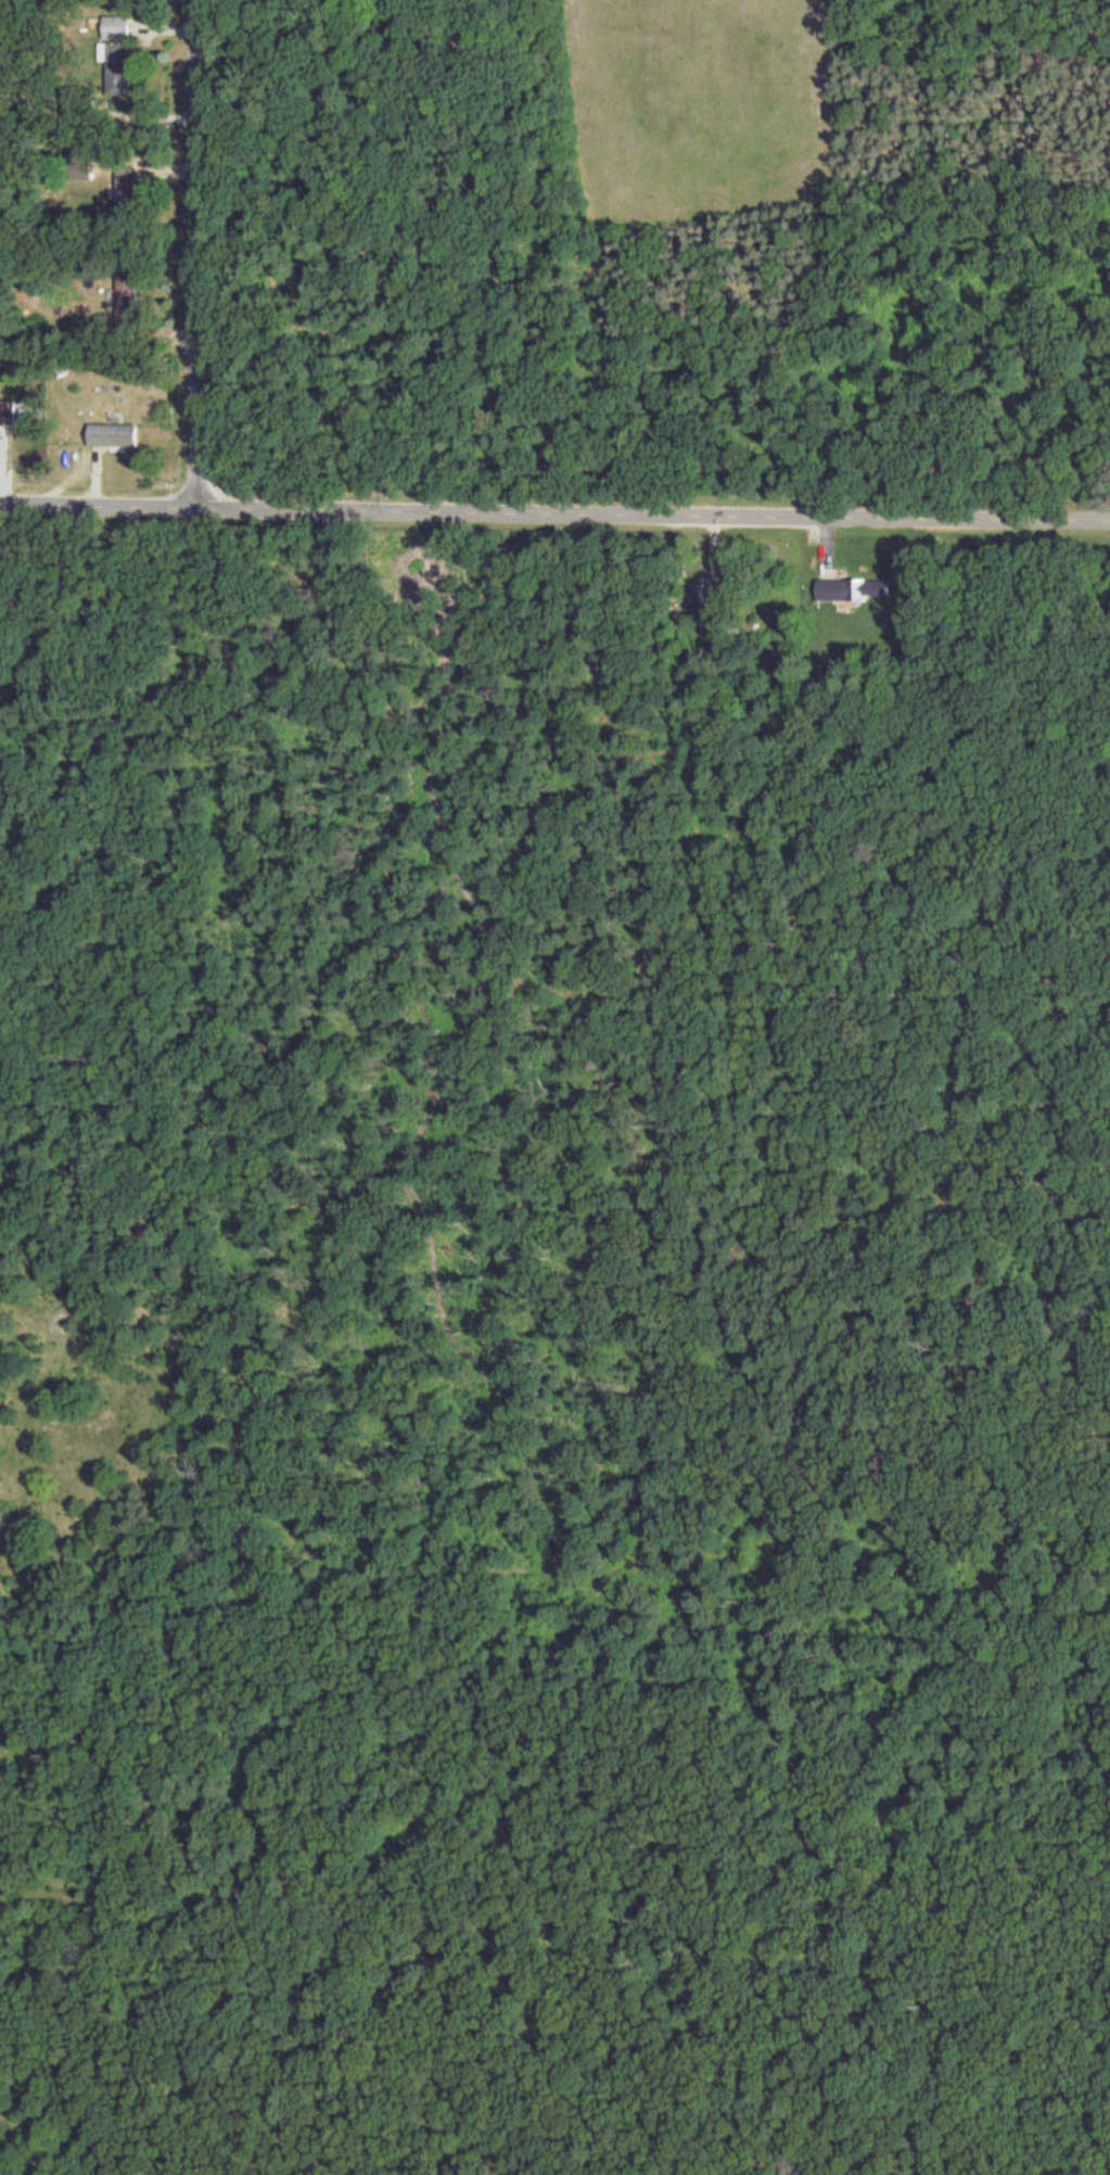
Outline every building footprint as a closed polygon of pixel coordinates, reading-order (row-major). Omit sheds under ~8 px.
[(106,16),(106,37),(132,37),(132,16),(106,16)] [(131,41),(110,41),(110,75),(131,75),(131,41)] [(119,211),(140,211),(140,166),(119,166),(119,211)] [(119,276),(119,326),(140,326),(140,276),(119,276)] [(0,400),(0,422),(17,422),(17,400),(0,400)] [(92,445),(140,445),(140,423),(92,423),(92,445)] [(819,599),(891,600),(891,579),(819,579),(819,599)]
